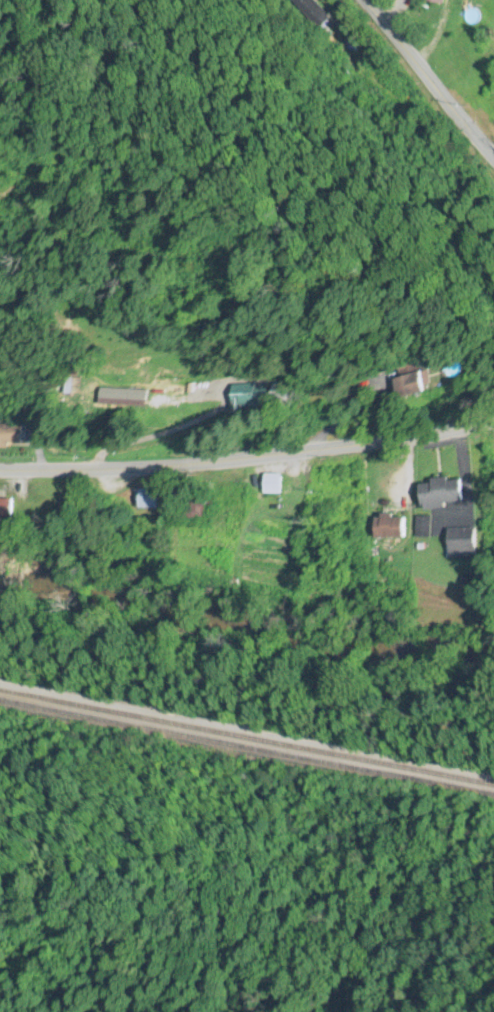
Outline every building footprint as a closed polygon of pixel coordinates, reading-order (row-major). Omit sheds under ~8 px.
[(403,403),(430,396),(421,363),(394,371),(403,403)] [(231,387),(231,411),(266,411),(266,387),(231,387)] [(0,426),(0,445),(25,445),(25,426),(0,426)] [(281,494),(281,474),(265,474),(265,494),(281,494)] [(422,481),(424,507),(464,504),(463,479),(422,481)] [(162,509),(162,489),(135,489),(135,509),(162,509)] [(206,520),(206,498),(187,498),(187,520),(206,520)] [(0,500),(0,519),(12,519),(12,500),(0,500)] [(406,538),(406,516),(378,516),(378,538),(406,538)] [(431,518),(417,518),(417,538),(431,538),(431,518)] [(477,529),(450,529),(450,559),(477,559),(477,529)]
